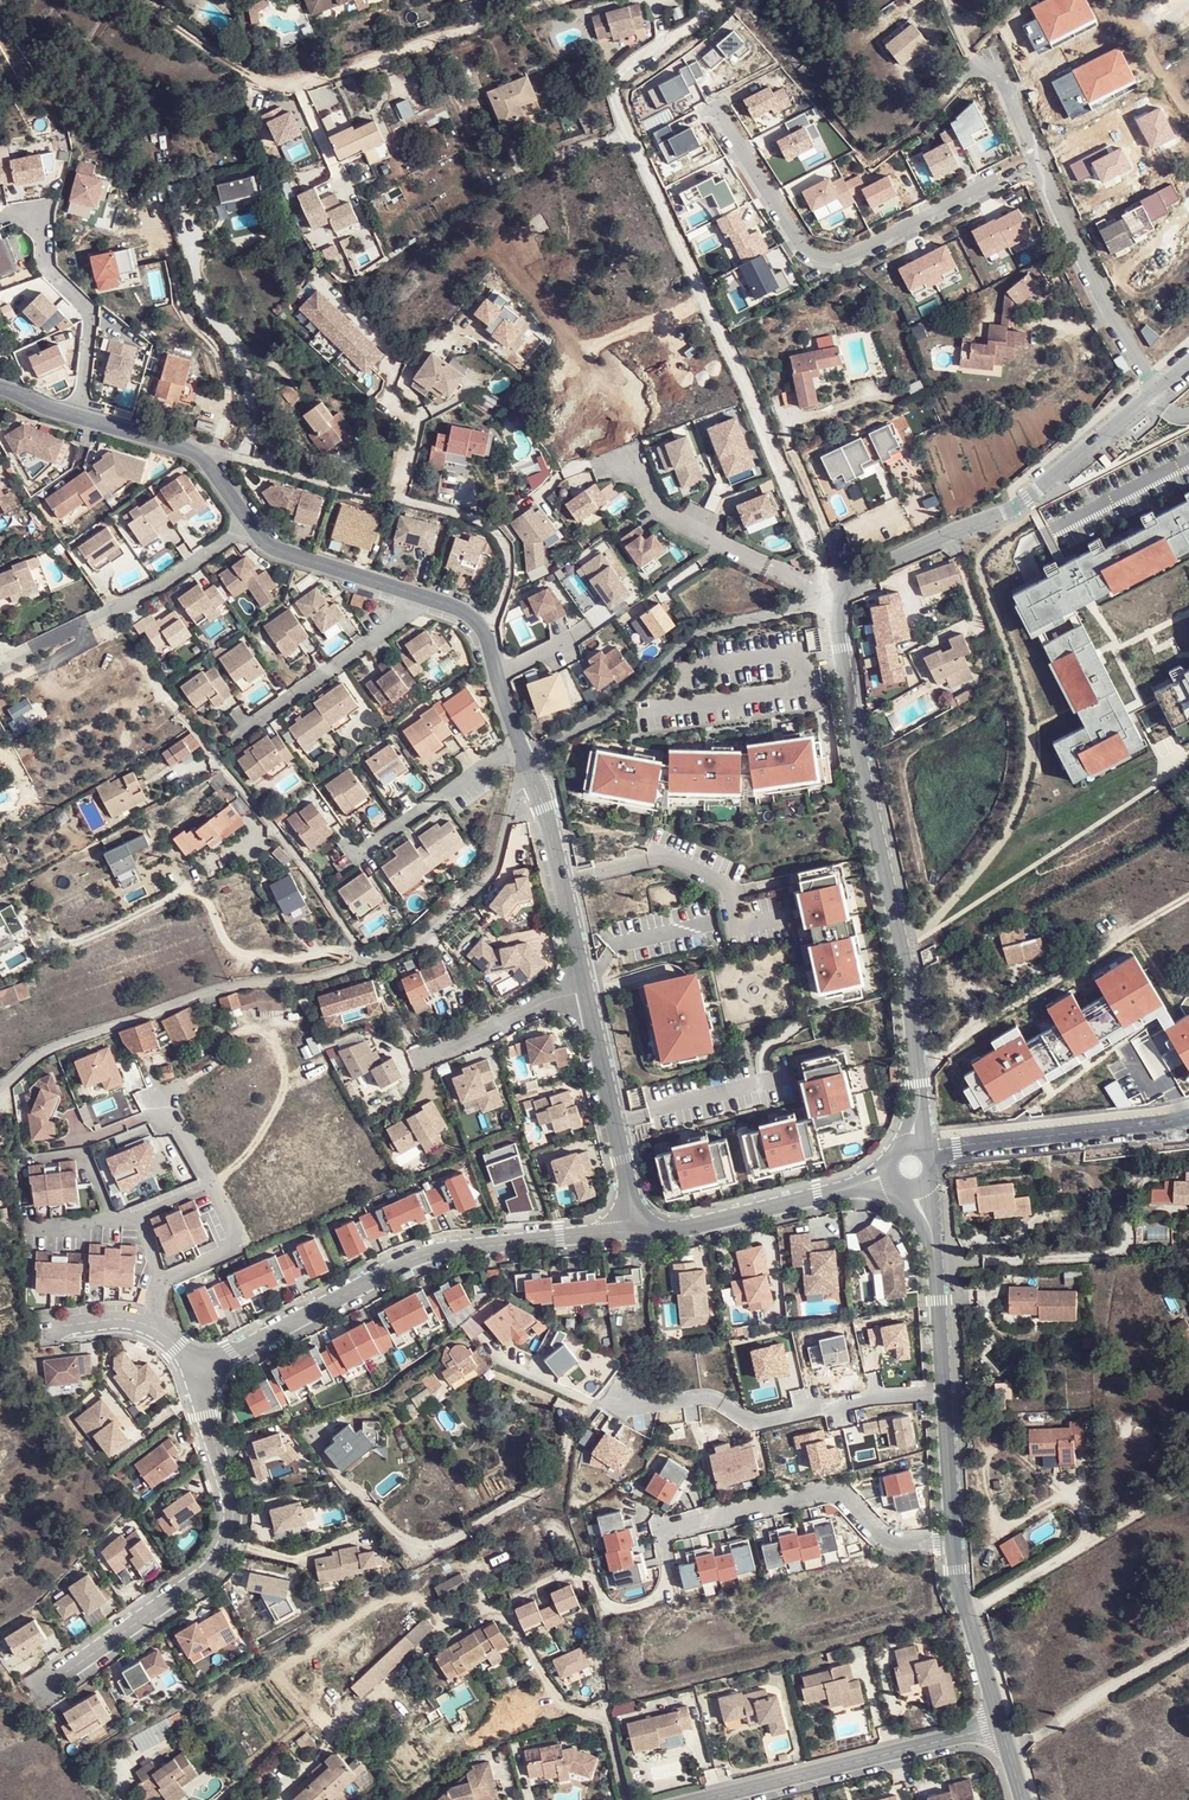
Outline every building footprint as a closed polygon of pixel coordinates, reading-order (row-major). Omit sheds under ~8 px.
[(313,17),(361,0),(307,0),(313,17)] [(642,1),(595,11),(602,35),(616,32),(614,26),(639,21),(640,26),(649,24),(642,1)] [(616,32),(618,37),(641,32),(640,26),(639,21),(614,26),(616,32)] [(913,23),(888,46),(906,65),(931,42),(913,23)] [(736,30),(704,57),(714,68),(728,55),(730,58),(737,52),(742,57),(752,48),(736,30)] [(700,60),(691,64),(698,78),(707,74),(700,60)] [(691,64),(691,63),(682,67),(684,71),(650,88),(659,107),(693,90),(691,85),(699,81),(698,78),(691,64)] [(529,72),(484,93),(500,128),(525,117),(520,107),(540,98),(529,72)] [(772,86),(746,99),(754,117),(773,108),(775,113),(793,104),(785,88),(775,93),(772,86)] [(955,110),(957,112),(977,102),(973,94),(955,110)] [(949,116),(964,145),(990,132),(991,131),(977,102),(957,112),(949,116)] [(285,114),(281,106),(263,114),(267,123),(270,122),(279,142),(301,132),(292,111),(285,114)] [(812,124),(806,113),(786,123),(792,134),(778,141),(788,159),(815,146),(813,141),(822,137),(815,123),(812,124)] [(361,149),(362,151),(382,141),(372,120),(357,127),(355,123),(329,135),(339,158),(361,149)] [(680,157),(679,154),(701,143),(693,126),(676,134),(670,123),(655,131),(670,162),(680,157)] [(965,148),(955,129),(942,136),(947,145),(925,156),(937,179),(962,167),(955,154),(965,148)] [(992,136),(990,132),(964,145),(965,148),(966,149),(992,136)] [(2,181),(14,178),(15,182),(45,175),(40,154),(0,164),(0,172),(2,181)] [(96,163),(81,160),(70,209),(89,213),(91,203),(97,204),(99,194),(105,195),(109,179),(93,176),(96,163)] [(259,174),(222,185),(227,202),(264,191),(259,174)] [(713,175),(680,192),(687,204),(712,192),(724,214),(736,208),(740,206),(726,177),(716,182),(713,175)] [(860,175),(846,183),(852,195),(863,189),(872,206),(898,193),(889,176),(866,187),(860,175)] [(852,195),(846,183),(843,178),(833,183),(832,181),(823,186),(821,182),(804,191),(813,210),(839,196),(845,207),(856,201),(852,195)] [(315,185),(298,193),(314,227),(331,219),(321,199),(315,185)] [(336,192),(321,199),(331,219),(336,229),(359,218),(350,200),(342,204),(336,192)] [(724,214),(717,218),(727,235),(731,233),(743,259),(766,247),(757,229),(749,234),(736,208),(724,214)] [(1021,211),(998,223),(1010,248),(1011,249),(1034,238),(1021,211)] [(988,260),(1010,248),(998,223),(997,222),(974,233),(988,260)] [(0,231),(0,278),(16,271),(12,261),(16,259),(7,236),(3,238),(0,231)] [(91,254),(99,287),(118,283),(115,273),(119,272),(118,268),(133,265),(128,246),(91,254)] [(743,259),(745,262),(764,252),(768,250),(766,247),(743,259)] [(961,273),(947,247),(924,259),(938,285),(961,273)] [(745,262),(731,268),(736,278),(745,274),(757,297),(774,288),(777,292),(790,285),(782,269),(772,274),(766,263),(769,261),(764,252),(745,262)] [(938,285),(924,259),(902,271),(915,297),(938,285)] [(1038,286),(1026,274),(1006,294),(1004,317),(1017,318),(1018,307),(1038,286)] [(939,304),(964,299),(962,287),(936,293),(939,304)] [(26,298),(20,304),(40,324),(58,306),(42,290),(30,301),(26,298)] [(366,373),(383,356),(318,292),(302,308),(366,373)] [(1004,317),(1004,329),(1008,328),(1016,329),(1017,318),(1004,317)] [(972,347),(971,372),(995,373),(996,367),(1005,367),(1005,359),(1016,360),(1017,346),(1026,347),(1027,334),(1008,333),(1008,328),(1004,329),(991,327),(989,345),(989,349),(984,348),(972,347)] [(137,343),(111,336),(108,348),(112,349),(106,369),(129,376),(135,355),(133,355),(137,343)] [(972,347),(973,343),(963,342),(962,370),(971,372),(972,347)] [(41,357),(30,362),(37,377),(48,372),(51,378),(69,370),(59,347),(50,351),(48,347),(39,351),(41,357)] [(165,349),(153,392),(176,398),(180,382),(183,382),(190,356),(165,349)] [(448,365),(433,352),(413,377),(410,384),(422,396),(427,390),(448,365)] [(836,355),(789,362),(797,411),(814,409),(808,381),(818,381),(817,374),(838,371),(836,355)] [(448,365),(427,390),(435,398),(440,391),(447,396),(463,377),(448,365)] [(288,395),(283,399),(290,408),(300,400),(288,395)] [(324,400),(306,413),(318,429),(314,431),(310,433),(325,453),(354,430),(341,412),(336,415),(324,400)] [(318,429),(306,413),(303,416),(314,431),(318,429)] [(710,428),(726,469),(753,458),(737,418),(710,428)] [(442,451),(459,455),(462,446),(471,449),(482,451),(487,429),(448,420),(446,429),(435,427),(431,446),(430,448),(442,451)] [(886,422),(819,455),(833,482),(900,449),(886,422)] [(40,444),(33,453),(50,463),(65,444),(35,425),(30,428),(27,423),(7,435),(19,453),(26,449),(37,441),(40,444)] [(705,480),(687,436),(659,448),(668,471),(676,468),(684,488),(705,480)] [(26,449),(33,453),(40,444),(37,441),(26,449)] [(430,448),(431,446),(427,445),(423,461),(439,465),(442,451),(430,448)] [(462,446),(459,455),(467,457),(471,449),(462,446)] [(1097,457),(1105,466),(1110,461),(1103,452),(1097,457)] [(89,477),(99,491),(123,477),(132,480),(134,480),(146,484),(154,464),(119,455),(95,469),(98,472),(89,477)] [(753,458),(726,469),(729,476),(756,466),(753,458)] [(184,465),(159,482),(165,492),(157,498),(168,515),(171,519),(183,511),(176,501),(186,495),(192,505),(204,497),(184,465)] [(89,477),(86,472),(52,495),(65,516),(90,500),(93,505),(103,498),(99,491),(89,477)] [(123,477),(99,491),(103,498),(132,480),(123,477)] [(566,502),(578,520),(609,498),(596,481),(566,502)] [(263,493),(275,511),(285,506),(299,510),(298,517),(296,522),(315,527),(323,500),(276,484),(263,493)] [(711,494),(705,506),(713,510),(719,498),(711,494)] [(176,501),(183,511),(187,515),(207,502),(204,497),(192,505),(186,495),(176,501)] [(766,495),(739,507),(749,527),(775,515),(766,495)] [(168,515),(157,498),(140,510),(138,507),(129,513),(134,520),(126,525),(139,544),(156,532),(152,527),(168,515)] [(1074,609),(1118,586),(1115,580),(1166,554),(1168,560),(1188,549),(1188,502),(1188,500),(1155,517),(1158,521),(1149,526),(1102,550),(1094,554),(1091,550),(1066,563),(1062,565),(1058,567),(1060,570),(1051,575),(1036,583),(1013,595),(1018,604),(1021,602),(1033,625),(1035,629),(1054,619),(1056,624),(1069,618),(1076,614),(1074,609)] [(334,537),(346,541),(348,534),(361,538),(358,545),(373,550),(384,519),(346,504),(342,514),(349,516),(343,531),(336,529),(334,537)] [(285,506),(275,511),(298,517),(299,510),(285,506)] [(536,506),(513,524),(526,541),(527,568),(546,566),(543,543),(555,532),(536,506)] [(1152,511),(1144,515),(1149,526),(1158,521),(1155,517),(1152,511)] [(1055,561),(1058,567),(1062,565),(1066,563),(1041,513),(1036,516),(1033,517),(1055,561)] [(342,514),(336,529),(343,531),(349,516),(342,514)] [(403,524),(398,538),(417,545),(416,550),(431,555),(438,536),(403,524)] [(110,527),(82,546),(98,569),(113,562),(107,555),(123,545),(110,527)] [(623,539),(642,564),(664,548),(652,531),(644,537),(637,528),(623,539)] [(160,538),(156,532),(139,544),(143,549),(160,538)] [(461,533),(452,557),(467,562),(468,558),(480,563),(477,571),(475,575),(487,579),(496,554),(485,551),(490,538),(477,534),(474,538),(461,533)] [(348,534),(346,541),(358,545),(361,538),(348,534)] [(1096,539),(1088,544),(1091,550),(1094,554),(1102,550),(1096,539)] [(581,567),(611,607),(629,593),(600,553),(581,567)] [(467,562),(452,557),(451,562),(465,567),(467,562)] [(467,562),(465,567),(477,571),(480,563),(468,558),(467,562)] [(41,560),(32,564),(37,574),(47,570),(41,560)] [(1055,561),(1046,566),(1051,575),(1060,570),(1058,567),(1055,561)] [(235,596),(246,588),(250,593),(263,611),(277,601),(272,594),(278,590),(268,576),(261,581),(255,572),(251,576),(246,569),(251,566),(247,562),(223,579),(235,596)] [(954,562),(916,575),(924,596),(962,583),(954,562)] [(23,569),(34,591),(43,587),(37,574),(32,564),(23,569)] [(255,572),(251,566),(246,569),(251,576),(255,572)] [(34,591),(23,569),(15,572),(17,577),(0,584),(0,607),(17,599),(34,591)] [(43,587),(34,591),(38,599),(46,595),(43,587)] [(552,587),(521,602),(528,617),(540,611),(546,623),(565,614),(552,587)] [(239,601),(250,593),(246,588),(235,596),(239,601)] [(868,604),(883,682),(903,678),(895,638),(909,635),(898,589),(876,593),(878,602),(868,604)] [(38,599),(34,591),(17,599),(21,608),(38,599)] [(219,614),(230,606),(219,591),(209,598),(203,591),(186,604),(199,622),(215,609),(219,614)] [(321,593),(301,606),(312,622),(316,619),(333,645),(347,636),(341,627),(349,622),(339,607),(333,611),(321,593)] [(353,593),(350,604),(361,607),(364,596),(353,593)] [(643,617),(658,639),(676,626),(661,604),(643,617)] [(193,633),(178,612),(160,625),(154,616),(138,628),(144,637),(149,634),(161,650),(174,641),(176,645),(193,633)] [(291,612),(265,629),(287,661),(301,652),(297,646),(309,638),(291,612)] [(1076,614),(1069,618),(1074,628),(1082,624),(1076,614)] [(1054,619),(1035,629),(1043,644),(1049,641),(1044,630),(1056,624),(1054,619)] [(569,629),(576,642),(593,633),(587,620),(569,629)] [(1094,648),(1082,624),(1074,628),(1049,641),(1062,667),(1056,670),(1068,694),(1074,691),(1090,722),(1052,742),(1072,782),(1095,771),(1092,765),(1111,755),(1114,761),(1130,753),(1127,747),(1141,740),(1132,721),(1128,715),(1124,706),(1118,709),(1114,700),(1119,697),(1098,657),(1093,660),(1088,651),(1094,648)] [(805,630),(809,654),(821,652),(818,628),(805,630)] [(174,641),(161,650),(166,657),(195,637),(193,633),(176,645),(174,641)] [(403,659),(417,679),(428,672),(424,665),(440,655),(426,634),(407,648),(412,655),(403,659)] [(941,650),(927,657),(938,684),(948,680),(949,684),(972,675),(965,657),(972,653),(964,634),(949,640),(953,650),(942,653),(941,650)] [(1049,641),(1043,644),(1056,670),(1062,667),(1049,641)] [(224,659),(240,680),(247,675),(252,681),(262,674),(266,671),(246,643),(224,659)] [(584,672),(601,694),(636,672),(617,646),(606,654),(603,651),(589,660),(592,665),(584,672)] [(301,652),(287,661),(292,668),(305,659),(301,652)] [(376,682),(374,678),(365,683),(380,706),(390,699),(392,702),(409,691),(389,659),(379,666),(383,672),(386,676),(376,682)] [(1181,666),(1172,670),(1177,681),(1185,677),(1181,666)] [(212,701),(221,695),(226,701),(236,694),(230,686),(216,668),(206,675),(203,671),(183,686),(196,704),(208,695),(212,701)] [(1184,673),(1185,677),(1177,681),(1154,693),(1169,722),(1188,712),(1188,670),(1184,673)] [(383,672),(374,678),(376,682),(386,676),(383,672)] [(247,675),(240,680),(247,691),(265,678),(262,674),(252,681),(247,675)] [(560,677),(529,686),(538,718),(569,709),(560,677)] [(343,687),(317,705),(319,708),(333,729),(337,735),(353,725),(346,714),(356,707),(343,687)] [(441,702),(433,709),(446,727),(453,721),(463,736),(486,719),(479,711),(482,710),(467,689),(444,705),(441,702)] [(196,704),(200,710),(212,701),(208,695),(196,704)] [(221,695),(212,701),(217,708),(226,701),(221,695)] [(1124,706),(1119,697),(1114,700),(1118,709),(1124,706)] [(390,699),(380,706),(386,715),(396,708),(392,702),(390,699)] [(317,740),(333,729),(319,708),(302,719),(305,724),(300,727),(297,722),(289,728),(304,749),(317,740)] [(446,727),(433,709),(424,716),(425,718),(406,732),(425,759),(443,747),(440,743),(451,735),(446,727)] [(302,719),(297,722),(300,727),(305,724),(302,719)] [(201,747),(191,733),(164,752),(172,765),(201,747)] [(296,757),(280,734),(271,740),(268,735),(252,746),(255,750),(248,755),(238,762),(253,784),(266,775),(285,761),(287,764),(296,757)] [(443,747),(454,739),(451,735),(440,743),(443,747)] [(317,740),(304,749),(308,756),(321,747),(317,740)] [(783,751),(800,748),(799,741),(782,744),(783,751)] [(384,785),(410,767),(393,744),(367,762),(384,785)] [(245,751),(248,755),(255,750),(252,746),(245,751)] [(749,762),(754,796),(825,784),(819,749),(801,752),(800,748),(783,751),(765,754),(766,758),(748,761),(749,762)] [(747,754),(748,761),(766,758),(765,754),(765,751),(747,754)] [(1092,765),(1095,771),(1114,761),(1111,755),(1092,765)] [(627,764),(601,758),(601,761),(592,759),(584,793),(643,806),(654,808),(655,805),(668,808),(669,798),(669,773),(653,770),(635,766),(627,764)] [(655,763),(637,759),(636,762),(635,766),(653,770),(655,763)] [(291,769),(287,764),(285,761),(266,775),(271,782),(291,769)] [(706,762),(679,761),(679,764),(669,764),(669,773),(669,798),(686,799),(730,799),(740,800),(740,796),(754,796),(749,762),(732,762),(714,762),(706,762)] [(329,784),(345,808),(368,793),(350,767),(329,784)] [(414,773),(410,767),(384,785),(388,791),(414,773)] [(96,788),(97,790),(115,818),(151,797),(133,768),(114,780),(112,778),(96,788)] [(755,803),(826,791),(825,784),(754,796),(755,803)] [(368,793),(345,808),(349,814),(372,798),(368,793)] [(643,806),(584,793),(583,800),(642,813),(643,806)] [(195,827),(187,833),(197,847),(198,849),(206,842),(207,843),(221,834),(251,810),(242,796),(197,830),(195,827)] [(314,804),(310,807),(317,818),(322,815),(314,804)] [(668,814),(668,808),(655,805),(654,808),(654,811),(668,814)] [(317,818),(310,807),(298,817),(296,814),(287,822),(305,847),(327,831),(317,818)] [(440,821),(433,826),(437,832),(444,826),(440,821)] [(427,845),(418,851),(433,872),(442,865),(438,858),(463,840),(450,822),(444,826),(437,832),(433,826),(420,835),(427,845)] [(175,837),(184,851),(185,853),(197,847),(187,833),(185,830),(175,837)] [(327,831),(305,847),(308,851),(330,834),(327,831)] [(221,834),(207,843),(211,849),(225,839),(221,834)] [(418,851),(411,840),(396,850),(400,855),(403,859),(394,865),(392,861),(383,867),(405,899),(429,882),(425,877),(433,872),(418,851)] [(438,858),(442,865),(468,847),(463,840),(438,858)] [(275,856),(283,850),(276,843),(270,850),(275,856)] [(141,880),(126,844),(107,852),(122,888),(141,880)] [(291,857),(283,850),(275,856),(283,864),(291,857)] [(403,859),(400,855),(392,861),(394,865),(403,859)] [(836,886),(842,885),(839,867),(831,869),(835,886),(836,886)] [(835,886),(831,869),(796,877),(800,894),(797,895),(801,912),(805,930),(808,929),(816,964),(814,964),(818,981),(820,981),(824,998),(858,991),(854,973),(856,973),(852,956),(851,956),(847,939),(843,921),(844,921),(840,904),(836,886),(835,886)] [(534,898),(527,870),(515,873),(518,884),(508,886),(492,907),(505,918),(518,902),(534,898)] [(339,889),(353,911),(366,902),(370,908),(383,901),(363,872),(339,889)] [(271,885),(284,913),(305,903),(292,875),(271,885)] [(840,904),(846,902),(842,885),(836,886),(840,904)] [(797,895),(791,896),(795,914),(801,912),(797,895)] [(366,902),(353,911),(359,920),(372,912),(370,908),(366,902)] [(286,925),(310,914),(305,903),(284,913),(281,914),(286,925)] [(28,931),(14,908),(0,916),(0,947),(28,931)] [(843,921),(847,939),(854,937),(850,919),(844,921),(843,921)] [(999,933),(1003,945),(1026,939),(1023,927),(999,933)] [(1049,932),(1040,934),(1044,946),(1053,944),(1049,932)] [(1026,939),(1003,945),(1008,963),(1046,952),(1044,946),(1040,934),(1026,939)] [(852,956),(858,954),(854,937),(847,939),(851,956),(852,956)] [(524,967),(528,945),(495,953),(484,941),(469,956),(488,975),(520,968),(524,967)] [(546,968),(528,945),(524,967),(532,978),(546,968)] [(1008,963),(1003,945),(992,948),(997,966),(1008,963)] [(852,956),(856,973),(862,971),(858,954),(852,956)] [(975,1083),(980,1092),(975,1096),(986,1114),(992,1110),(995,1115),(1006,1110),(1009,1117),(1165,1021),(1188,1061),(1188,1025),(1184,1028),(1142,962),(1104,984),(1115,1002),(1092,1016),(1079,999),(1055,1014),(1068,1034),(1039,1051),(1028,1032),(999,1049),(1004,1056),(981,1069),(987,1076),(975,1083)] [(442,985),(435,967),(421,973),(422,975),(403,981),(412,1003),(425,998),(433,995),(431,989),(442,985)] [(524,967),(520,968),(529,980),(532,978),(524,967)] [(318,996),(324,1015),(378,998),(372,979),(318,996)] [(690,979),(644,989),(647,1006),(651,1024),(647,1025),(655,1060),(695,1051),(712,1048),(708,1030),(707,1030),(703,1013),(698,1014),(690,979)] [(796,986),(800,1004),(824,998),(820,981),(818,981),(796,986)] [(17,984),(0,991),(6,1004),(22,997),(17,984)] [(293,1005),(293,1002),(288,992),(258,990),(237,997),(242,1010),(261,1005),(287,1006),(293,1005)] [(242,1010),(237,997),(235,993),(221,998),(226,1013),(242,1010)] [(425,998),(412,1003),(417,1014),(430,1010),(425,998)] [(296,1001),(293,1002),(293,1005),(287,1006),(291,1016),(301,1013),(296,1001)] [(368,1005),(371,1014),(382,1011),(379,1001),(368,1005)] [(647,1006),(641,1008),(644,1026),(651,1024),(647,1006)] [(163,1020),(169,1031),(175,1043),(176,1045),(202,1033),(189,1008),(163,1020)] [(708,1011),(703,1013),(707,1030),(708,1030),(712,1029),(708,1011)] [(328,1028),(340,1024),(337,1015),(325,1018),(328,1028)] [(152,1023),(120,1034),(123,1041),(134,1054),(156,1046),(158,1045),(156,1037),(152,1023)] [(169,1031),(156,1037),(158,1045),(156,1046),(162,1051),(175,1043),(169,1031)] [(552,1035),(528,1041),(533,1065),(557,1060),(559,1068),(571,1065),(567,1048),(555,1051),(552,1035)] [(366,1039),(341,1052),(357,1080),(374,1071),(384,1089),(405,1078),(395,1059),(385,1065),(378,1053),(375,1055),(366,1039)] [(103,1081),(107,1091),(123,1085),(109,1049),(76,1063),(86,1088),(103,1081)] [(695,1051),(655,1060),(657,1067),(697,1058),(695,1051)] [(844,1052),(835,1054),(840,1071),(841,1071),(848,1069),(844,1052)] [(840,1071),(835,1054),(801,1062),(805,1079),(802,1080),(807,1098),(811,1115),(812,1115),(812,1117),(816,1132),(833,1128),(852,1123),(849,1106),(850,1105),(846,1088),(841,1071),(840,1071)] [(503,1101),(498,1088),(488,1092),(485,1083),(497,1078),(489,1059),(476,1064),(479,1069),(474,1071),(471,1066),(464,1069),(466,1074),(455,1079),(465,1102),(479,1096),(483,1094),(488,1107),(503,1101)] [(848,1069),(841,1071),(846,1088),(853,1086),(848,1069)] [(52,1099),(60,1096),(52,1076),(39,1081),(30,1091),(32,1095),(26,1097),(33,1114),(30,1115),(33,1141),(51,1138),(49,1120),(54,1106),(52,1099)] [(802,1080),(796,1082),(800,1099),(807,1098),(802,1080)] [(643,1087),(627,1091),(632,1112),(648,1108),(643,1087)] [(569,1091),(535,1103),(542,1125),(553,1121),(557,1131),(573,1126),(574,1129),(584,1126),(577,1105),(575,1107),(571,1108),(569,1102),(573,1101),(569,1091)] [(483,1094),(479,1096),(485,1112),(505,1104),(503,1101),(488,1107),(483,1094)] [(61,1100),(60,1096),(52,1099),(54,1106),(49,1120),(51,1138),(56,1137),(54,1119),(61,1100)] [(425,1108),(426,1111),(389,1130),(397,1146),(418,1135),(423,1144),(429,1141),(435,1151),(445,1146),(440,1135),(449,1130),(435,1103),(425,1108)] [(852,1123),(833,1128),(835,1134),(862,1127),(856,1104),(850,1105),(849,1106),(852,1123)] [(793,1112),(776,1116),(777,1123),(794,1118),(793,1112)] [(760,1130),(743,1134),(752,1169),(769,1164),(769,1166),(787,1161),(804,1157),(803,1156),(821,1151),(816,1132),(812,1117),(795,1121),(794,1118),(777,1123),(760,1127),(760,1130)] [(706,1133),(689,1138),(691,1144),(708,1140),(706,1133)] [(397,1146),(402,1155),(423,1144),(418,1135),(397,1146)] [(657,1156),(665,1190),(683,1185),(683,1187),(700,1183),(718,1179),(717,1177),(734,1173),(726,1138),(709,1143),(708,1140),(691,1144),(673,1148),(674,1151),(657,1156)] [(504,1213),(533,1204),(513,1140),(484,1150),(504,1213)] [(429,1141),(423,1144),(428,1155),(435,1151),(429,1141)] [(150,1142),(146,1143),(151,1156),(147,1158),(149,1161),(147,1170),(118,1182),(122,1192),(136,1187),(134,1182),(153,1175),(155,1154),(150,1142)] [(109,1159),(118,1182),(147,1170),(149,1161),(147,1158),(151,1156),(146,1143),(109,1159)] [(595,1195),(589,1175),(590,1175),(588,1168),(592,1167),(586,1151),(577,1154),(577,1152),(546,1162),(550,1173),(555,1171),(557,1174),(560,1185),(574,1180),(580,1199),(595,1195)] [(804,1157),(787,1161),(788,1168),(805,1164),(804,1157)] [(46,1167),(45,1164),(29,1165),(30,1182),(32,1181),(33,1204),(48,1203),(48,1206),(63,1204),(63,1201),(78,1200),(76,1178),(77,1178),(76,1162),(60,1163),(60,1166),(46,1167)] [(769,1164),(752,1169),(754,1177),(771,1173),(769,1166),(769,1164)] [(717,1177),(718,1179),(719,1185),(736,1181),(734,1173),(717,1177)] [(975,1173),(956,1175),(957,1189),(976,1187),(975,1173)] [(448,1185),(434,1191),(444,1214),(453,1210),(449,1204),(456,1201),(461,1213),(478,1205),(464,1174),(447,1181),(448,1185)] [(718,1179),(700,1183),(702,1190),(719,1185),(718,1179)] [(1176,1180),(1176,1190),(1153,1190),(1153,1203),(1188,1201),(1188,1180),(1176,1180)] [(1011,1184),(976,1187),(957,1189),(959,1208),(976,1206),(977,1216),(1013,1212),(1014,1220),(1032,1218),(1031,1200),(1012,1201),(1011,1184)] [(683,1187),(683,1185),(665,1190),(668,1198),(685,1194),(683,1187)] [(424,1192),(400,1202),(411,1227),(428,1220),(426,1216),(433,1212),(436,1218),(444,1214),(434,1191),(426,1195),(424,1192)] [(168,1216),(167,1214),(152,1220),(158,1235),(160,1235),(169,1255),(182,1249),(183,1252),(197,1246),(196,1243),(209,1237),(200,1217),(202,1216),(195,1201),(180,1208),(181,1211),(168,1216)] [(400,1202),(368,1216),(378,1239),(387,1235),(386,1233),(393,1231),(395,1235),(411,1227),(400,1202)] [(354,1222),(337,1230),(349,1258),(368,1250),(363,1240),(367,1238),(370,1243),(378,1239),(368,1216),(360,1220),(361,1222),(355,1225),(354,1222)] [(885,1235),(868,1224),(854,1233),(864,1248),(866,1247),(881,1270),(884,1298),(905,1295),(900,1258),(885,1235)] [(809,1234),(790,1236),(794,1267),(803,1266),(804,1275),(806,1290),(828,1287),(827,1276),(836,1274),(833,1250),(827,1251),(824,1251),(825,1256),(812,1258),(810,1243),(809,1234)] [(300,1250),(285,1257),(295,1280),(304,1276),(301,1269),(307,1266),(312,1278),(329,1271),(315,1239),(298,1247),(300,1250)] [(826,1241),(810,1243),(812,1258),(825,1256),(824,1251),(827,1251),(826,1241)] [(769,1271),(762,1243),(737,1249),(743,1277),(731,1280),(735,1296),(747,1293),(749,1300),(754,1298),(756,1307),(773,1303),(766,1271),(769,1271)] [(107,1249),(107,1246),(91,1245),(90,1262),(92,1262),(91,1284),(105,1285),(105,1287),(121,1288),(121,1285),(135,1286),(136,1263),(137,1263),(138,1247),(122,1247),(122,1250),(107,1249)] [(54,1257),(54,1254),(38,1253),(37,1269),(38,1269),(37,1292),(52,1292),(52,1295),(67,1296),(67,1293),(82,1293),(83,1271),(84,1271),(85,1255),(68,1254),(68,1257),(54,1257)] [(276,1257),(252,1267),(263,1292),(279,1285),(277,1281),(285,1278),(288,1287),(297,1283),(295,1280),(285,1257),(277,1260),(276,1257)] [(682,1294),(685,1317),(708,1315),(704,1270),(696,1271),(695,1262),(674,1264),(675,1274),(680,1273),(682,1294)] [(803,1266),(794,1267),(795,1276),(804,1275),(803,1266)] [(229,1281),(221,1284),(231,1308),(233,1311),(241,1307),(237,1298),(244,1295),(246,1299),(263,1292),(252,1267),(228,1278),(229,1281)] [(542,1271),(517,1274),(519,1290),(527,1289),(528,1295),(535,1301),(556,1299),(557,1306),(584,1303),(611,1300),(611,1306),(638,1303),(636,1285),(645,1284),(643,1267),(633,1268),(634,1274),(618,1276),(618,1282),(608,1283),(607,1277),(597,1278),(596,1271),(589,1272),(588,1270),(580,1271),(570,1272),(571,1275),(563,1275),(564,1282),(554,1283),(553,1276),(543,1278),(542,1271)] [(836,1274),(827,1276),(828,1287),(806,1290),(807,1295),(838,1291),(836,1274)] [(439,1290),(440,1291),(452,1314),(455,1319),(468,1308),(467,1306),(476,1301),(465,1281),(456,1286),(452,1280),(445,1284),(447,1287),(439,1290)] [(231,1308),(221,1284),(207,1291),(205,1287),(188,1295),(202,1326),(219,1319),(214,1307),(220,1305),(223,1311),(231,1308)] [(427,1287),(405,1299),(420,1326),(432,1319),(436,1327),(446,1322),(444,1318),(452,1314),(440,1291),(432,1296),(427,1287)] [(747,1293),(735,1296),(736,1302),(749,1300),(747,1293)] [(498,1294),(461,1328),(472,1340),(482,1332),(479,1322),(482,1320),(501,1347),(510,1340),(515,1344),(517,1345),(524,1340),(523,1334),(528,1330),(537,1336),(544,1332),(588,1354),(597,1347),(596,1346),(498,1294)] [(388,1319),(380,1324),(392,1346),(400,1342),(402,1346),(412,1341),(407,1333),(420,1326),(405,1299),(383,1311),(388,1319)] [(1046,1337),(1083,1334),(1080,1306),(1042,1309),(1042,1305),(1014,1307),(1016,1333),(1040,1332),(1040,1329),(1046,1328),(1046,1337)] [(369,1322),(353,1330),(370,1361),(394,1348),(392,1346),(380,1324),(378,1320),(370,1324),(369,1322)] [(909,1322),(867,1330),(869,1343),(886,1340),(889,1353),(914,1348),(909,1322)] [(338,1341),(331,1345),(333,1349),(345,1372),(347,1374),(370,1361),(353,1330),(337,1339),(338,1341)] [(447,1372),(452,1381),(475,1367),(488,1359),(481,1348),(474,1351),(473,1350),(470,1351),(465,1343),(456,1348),(458,1350),(452,1354),(455,1359),(449,1363),(452,1369),(447,1372)] [(321,1345),(299,1357),(314,1384),(326,1377),(331,1385),(340,1380),(338,1376),(345,1372),(333,1349),(325,1354),(321,1345)] [(782,1349),(758,1354),(763,1380),(787,1375),(782,1349)] [(113,1376),(134,1402),(149,1391),(159,1383),(162,1380),(147,1362),(138,1370),(123,1351),(114,1358),(113,1367),(117,1373),(113,1376)] [(91,1356),(44,1363),(47,1388),(81,1383),(80,1377),(90,1375),(91,1356)] [(314,1384),(299,1357),(277,1369),(281,1377),(274,1382),(286,1404),(294,1400),(296,1404),(305,1399),(301,1391),(314,1384)] [(491,1365),(488,1359),(475,1367),(479,1373),(491,1365)] [(615,1374),(617,1373),(606,1363),(593,1380),(603,1390),(609,1383),(613,1378),(615,1374)] [(433,1371),(423,1378),(430,1388),(432,1391),(442,1384),(433,1371)] [(286,1404),(274,1382),(272,1378),(264,1383),(263,1380),(255,1384),(258,1390),(249,1395),(260,1415),(270,1410),(271,1412),(288,1407),(286,1404)] [(165,1391),(159,1383),(149,1391),(156,1399),(165,1391)] [(432,1391),(430,1388),(408,1403),(414,1412),(435,1397),(432,1391)] [(102,1399),(83,1413),(98,1431),(94,1434),(110,1454),(129,1439),(118,1425),(114,1420),(117,1418),(102,1399)] [(414,1412),(408,1403),(401,1409),(409,1420),(416,1415),(414,1412)] [(83,1413),(76,1418),(90,1437),(94,1434),(98,1431),(83,1413)] [(907,1415),(860,1424),(862,1435),(885,1431),(888,1446),(912,1441),(907,1415)] [(1069,1446),(1069,1447),(1093,1434),(1092,1415),(1078,1416),(1077,1422),(1038,1425),(1040,1449),(1064,1448),(1064,1446),(1069,1446)] [(334,1441),(323,1450),(339,1469),(350,1460),(345,1455),(361,1443),(367,1448),(371,1445),(385,1445),(386,1437),(377,1421),(361,1422),(361,1433),(353,1432),(347,1424),(332,1437),(334,1441)] [(825,1430),(798,1437),(802,1452),(813,1449),(818,1470),(840,1465),(834,1442),(828,1444),(825,1430)] [(636,1449),(604,1433),(591,1461),(623,1477),(636,1449)] [(1093,1434),(1069,1447),(1070,1457),(1086,1457),(1085,1439),(1093,1439),(1093,1434)] [(258,1461),(261,1461),(277,1455),(286,1467),(296,1458),(286,1445),(282,1447),(278,1435),(245,1447),(252,1470),(260,1467),(258,1461)] [(166,1439),(133,1464),(150,1487),(176,1467),(169,1457),(176,1452),(166,1439)] [(718,1486),(761,1473),(753,1447),(742,1449),(741,1445),(731,1448),(730,1445),(719,1448),(720,1453),(710,1456),(718,1486)] [(261,1461),(258,1461),(260,1467),(252,1470),(256,1482),(267,1478),(261,1461)] [(666,1463),(657,1478),(680,1493),(685,1496),(689,1488),(682,1483),(687,1475),(666,1463)] [(908,1468),(878,1475),(885,1502),(894,1501),(896,1510),(919,1504),(915,1486),(913,1486),(908,1468)] [(680,1493),(657,1478),(654,1477),(644,1493),(668,1508),(672,1507),(680,1493)] [(166,1512),(157,1519),(168,1534),(179,1527),(177,1523),(191,1512),(200,1506),(189,1490),(163,1509),(166,1512)] [(300,1501),(271,1509),(276,1530),(306,1523),(300,1501)] [(602,1535),(604,1534),(634,1528),(632,1519),(624,1521),(621,1511),(598,1516),(602,1535)] [(832,1518),(814,1523),(821,1553),(839,1548),(832,1518)] [(808,1533),(798,1536),(803,1557),(803,1559),(821,1554),(821,1553),(814,1523),(806,1525),(808,1533)] [(796,1527),(779,1531),(786,1561),(803,1557),(798,1536),(796,1527)] [(604,1534),(608,1551),(630,1547),(639,1545),(634,1528),(604,1534)] [(763,1544),(768,1568),(786,1563),(786,1561),(779,1531),(771,1533),(773,1542),(763,1544)] [(126,1535),(104,1550),(127,1584),(136,1578),(125,1562),(134,1556),(140,1565),(143,1572),(148,1580),(166,1568),(141,1532),(129,1540),(126,1535)] [(1023,1533),(1014,1538),(1024,1557),(1033,1552),(1023,1533)] [(749,1539),(732,1543),(738,1573),(756,1569),(749,1539)] [(313,1557),(319,1581),(343,1575),(342,1569),(361,1564),(374,1561),(371,1547),(357,1550),(356,1542),(337,1547),(337,1548),(339,1554),(333,1555),(332,1553),(313,1557)] [(738,1575),(738,1573),(732,1543),(723,1545),(726,1554),(717,1556),(720,1578),(720,1580),(738,1575)] [(611,1570),(613,1570),(643,1562),(641,1554),(632,1556),(630,1547),(608,1551),(606,1552),(611,1570)] [(714,1547),(696,1552),(703,1582),(720,1578),(717,1556),(714,1547)] [(696,1552),(689,1554),(690,1563),(679,1565),(685,1589),(703,1584),(703,1582),(696,1552)] [(647,1580),(643,1562),(613,1570),(617,1588),(647,1580)] [(342,1569),(343,1575),(353,1572),(353,1570),(362,1568),(361,1564),(342,1569)] [(246,1586),(261,1589),(264,1573),(249,1570),(246,1586)] [(108,1598),(90,1572),(71,1584),(75,1589),(56,1601),(66,1616),(77,1607),(83,1608),(87,1606),(90,1610),(108,1598)] [(261,1589),(260,1592),(275,1619),(294,1609),(286,1595),(289,1578),(264,1573),(261,1589)] [(442,1600),(469,1586),(464,1576),(436,1590),(442,1600)] [(549,1609),(556,1626),(565,1622),(564,1620),(560,1612),(579,1604),(571,1585),(552,1594),(557,1605),(549,1609)] [(516,1610),(524,1629),(543,1620),(546,1627),(548,1630),(556,1626),(549,1609),(540,1613),(535,1601),(516,1610)] [(560,1612),(564,1620),(579,1611),(579,1604),(560,1612)] [(241,1637),(224,1611),(201,1626),(200,1624),(180,1637),(194,1658),(213,1645),(217,1653),(241,1637)] [(435,1627),(425,1612),(406,1637),(413,1645),(435,1627)] [(37,1618),(8,1636),(20,1655),(49,1637),(37,1618)] [(524,1629),(527,1636),(546,1627),(543,1620),(524,1629)] [(495,1648),(498,1652),(510,1644),(499,1623),(484,1633),(482,1630),(463,1642),(466,1649),(447,1660),(451,1672),(456,1669),(460,1676),(469,1670),(467,1667),(495,1648)] [(445,1654),(447,1660),(466,1649),(463,1642),(445,1654)] [(113,1670),(126,1692),(133,1688),(138,1697),(156,1687),(150,1676),(169,1665),(157,1645),(113,1670)] [(902,1666),(923,1661),(919,1645),(899,1650),(902,1666)] [(469,1670),(498,1652),(495,1648),(467,1667),(469,1670)] [(554,1661),(562,1679),(591,1667),(583,1648),(554,1661)] [(436,1660),(446,1676),(451,1672),(447,1660),(445,1654),(436,1660)] [(934,1658),(923,1661),(902,1666),(895,1668),(899,1684),(910,1682),(918,1680),(927,1679),(928,1682),(931,1696),(938,1694),(940,1703),(955,1699),(947,1667),(936,1669),(934,1658)] [(854,1699),(864,1697),(860,1681),(855,1682),(850,1684),(848,1676),(853,1675),(850,1662),(832,1666),(833,1670),(835,1676),(825,1679),(823,1672),(807,1676),(810,1686),(804,1688),(809,1705),(830,1700),(833,1708),(844,1705),(855,1703),(854,1699)] [(454,1680),(460,1676),(456,1669),(451,1672),(454,1680)] [(835,1676),(833,1670),(823,1672),(825,1679),(835,1676)] [(451,1672),(446,1676),(450,1682),(454,1680),(451,1672)] [(112,1710),(100,1690),(67,1710),(73,1719),(65,1724),(74,1739),(83,1734),(80,1730),(112,1710)] [(761,1716),(763,1727),(770,1725),(773,1738),(788,1734),(780,1698),(769,1701),(767,1693),(746,1698),(744,1694),(722,1700),(726,1717),(747,1713),(748,1719),(761,1716)] [(938,1694),(931,1696),(933,1705),(940,1703),(938,1694)] [(865,1706),(864,1697),(854,1699),(855,1703),(844,1705),(845,1712),(865,1706)] [(681,1730),(692,1728),(686,1706),(673,1709),(674,1712),(627,1724),(635,1752),(660,1746),(659,1740),(682,1735),(681,1730)] [(80,1730),(83,1734),(114,1714),(112,1710),(80,1730)] [(727,1724),(748,1719),(747,1713),(726,1717),(727,1724)] [(751,1730),(763,1727),(761,1716),(748,1719),(751,1730)] [(315,1720),(311,1724),(315,1729),(320,1726),(317,1721),(315,1720)] [(560,1768),(570,1765),(591,1773),(599,1757),(578,1750),(577,1745),(564,1748),(563,1741),(543,1746),(545,1755),(529,1758),(533,1774),(549,1771),(554,1775),(560,1773),(560,1768)] [(527,1750),(529,1758),(545,1755),(543,1746),(527,1750)] [(304,1753),(298,1758),(303,1764),(309,1758),(304,1753)] [(187,1765),(192,1762),(187,1754),(182,1758),(187,1765)] [(318,1777),(341,1757),(338,1754),(332,1754),(313,1772),(318,1777)] [(350,1767),(341,1757),(318,1777),(294,1799),(329,1799),(339,1791),(357,1774),(350,1767)] [(198,1771),(192,1762),(187,1765),(182,1758),(159,1773),(153,1763),(136,1773),(143,1785),(150,1780),(156,1777),(164,1789),(159,1792),(164,1799),(174,1799),(186,1792),(182,1787),(191,1782),(189,1778),(198,1771)] [(358,1759),(350,1767),(357,1774),(365,1766),(358,1759)] [(474,1763),(476,1768),(494,1763),(493,1759),(474,1763)] [(494,1789),(491,1780),(498,1779),(494,1763),(476,1768),(467,1776),(469,1783),(454,1786),(438,1799),(476,1799),(475,1795),(494,1789)] [(572,1775),(570,1765),(560,1768),(560,1773),(562,1778),(572,1775)] [(204,1779),(198,1771),(189,1778),(191,1782),(193,1786),(204,1779)] [(156,1777),(150,1780),(159,1792),(164,1789),(156,1777)] [(955,1784),(958,1791),(950,1793),(929,1798),(930,1799),(974,1799),(969,1781),(955,1784)] [(958,1791),(955,1784),(948,1785),(950,1793),(958,1791)] [(494,1789),(475,1795),(476,1799),(503,1799),(500,1788),(494,1789)] [(329,1799),(346,1799),(347,1799),(339,1791),(329,1799)]
